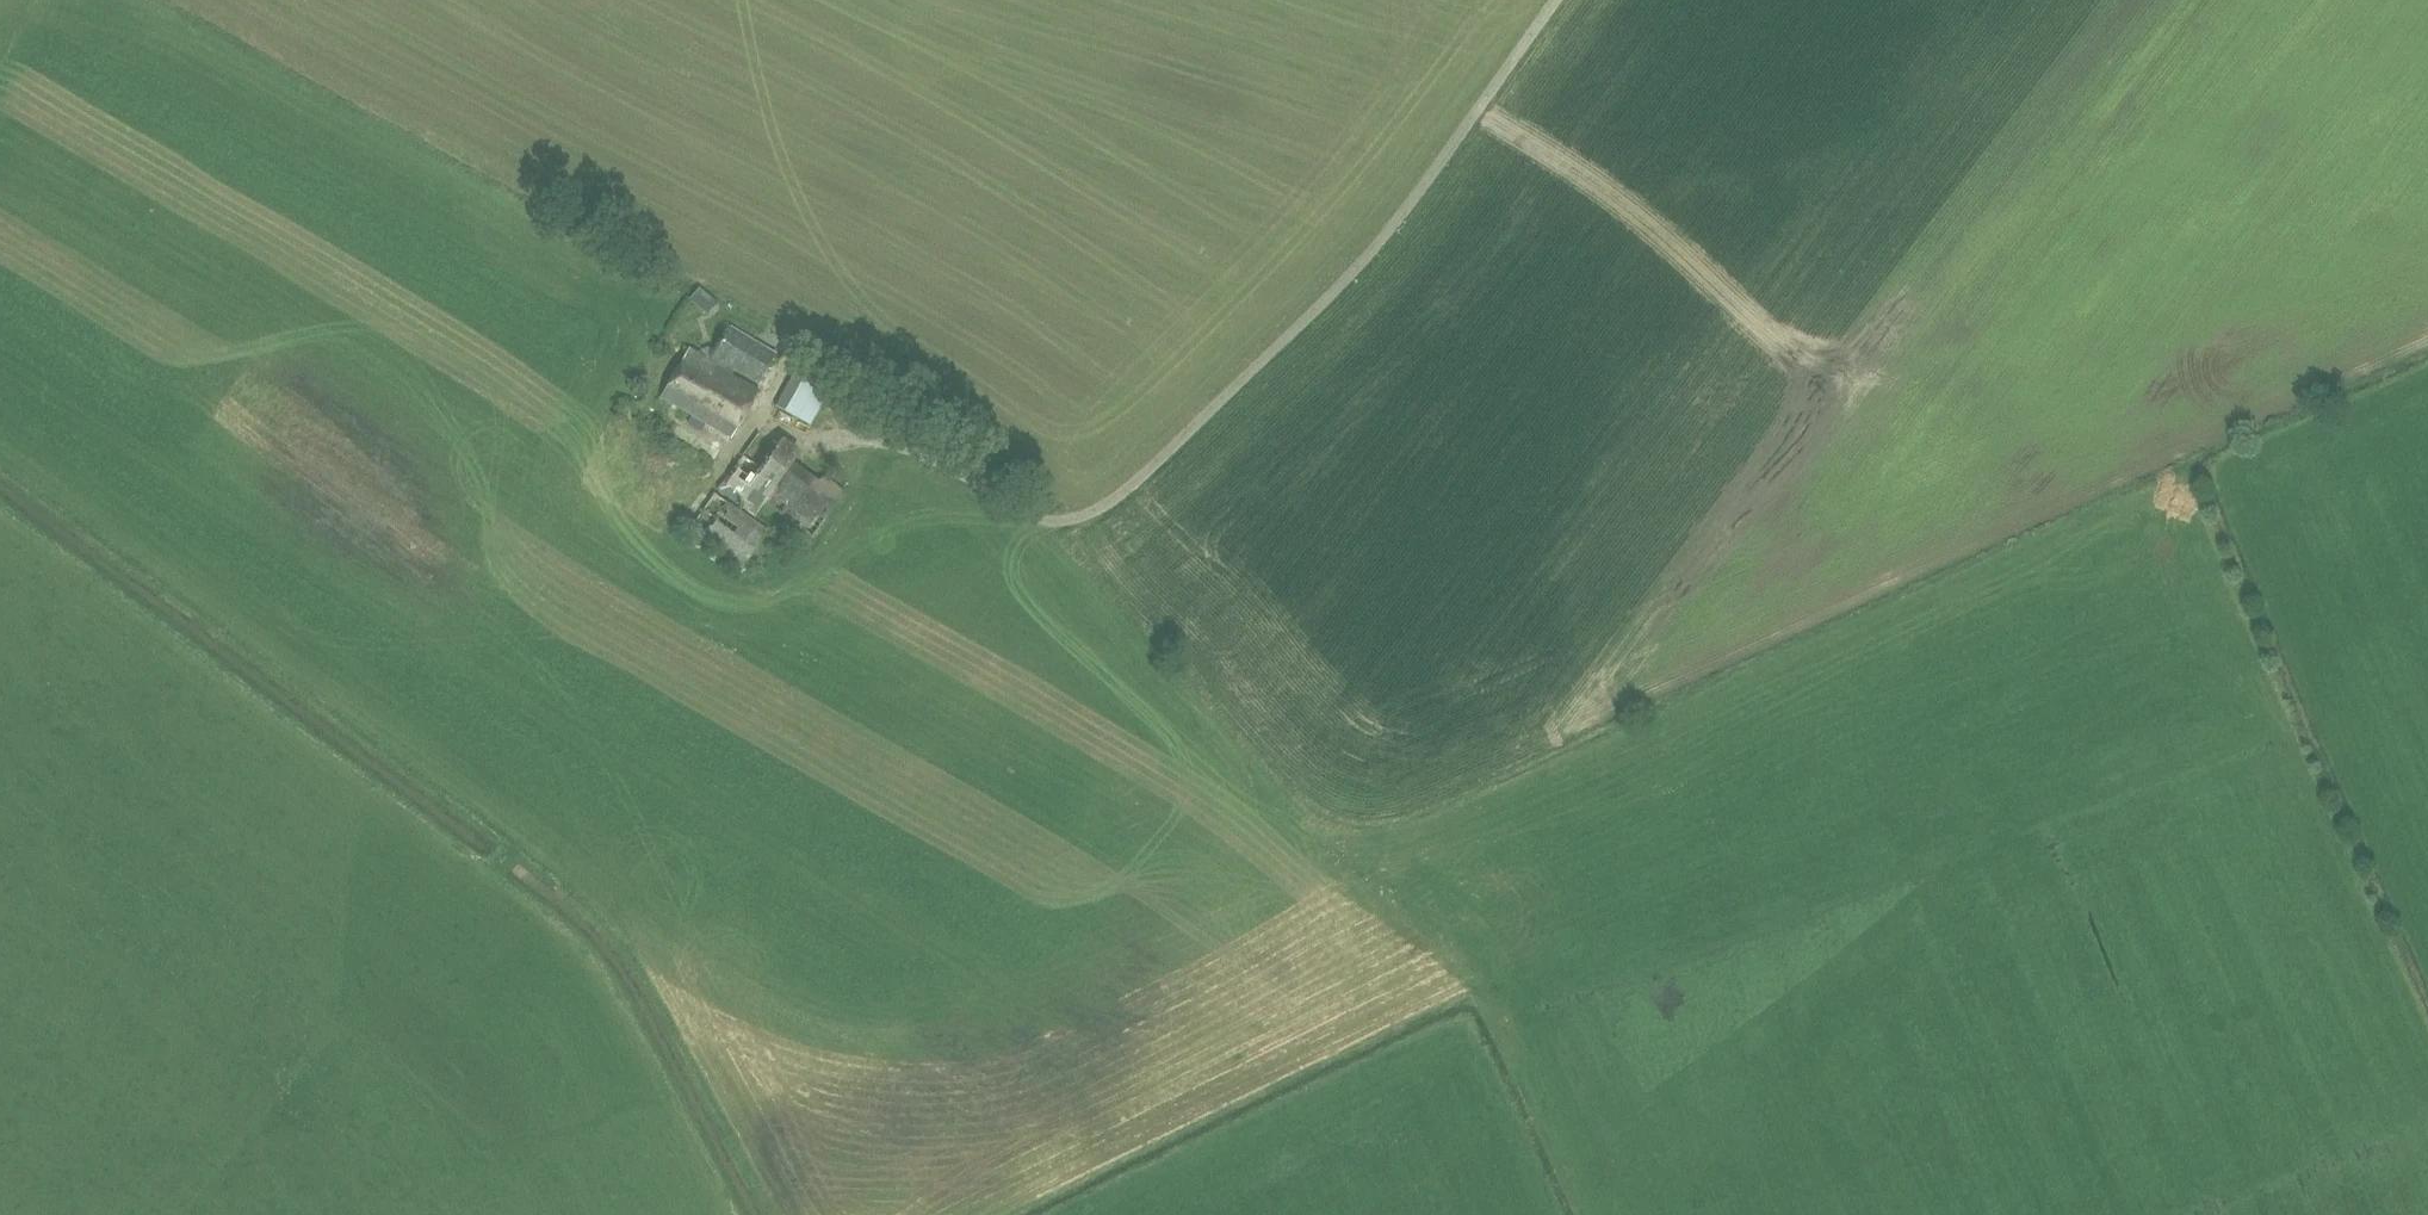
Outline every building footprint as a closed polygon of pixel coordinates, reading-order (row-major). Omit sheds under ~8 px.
[(710,296),(699,287),(689,299),(700,308),(710,296)] [(736,436),(760,389),(731,374),(733,369),(759,384),(778,354),(732,326),(711,359),(689,347),(663,398),(736,436)] [(801,359),(776,405),(811,424),(835,378),(801,359)] [(719,490),(754,515),(763,501),(811,536),(844,491),(825,478),(821,484),(792,463),(794,459),(760,433),(719,490)] [(768,530),(715,494),(690,530),(742,566),(768,530)]
